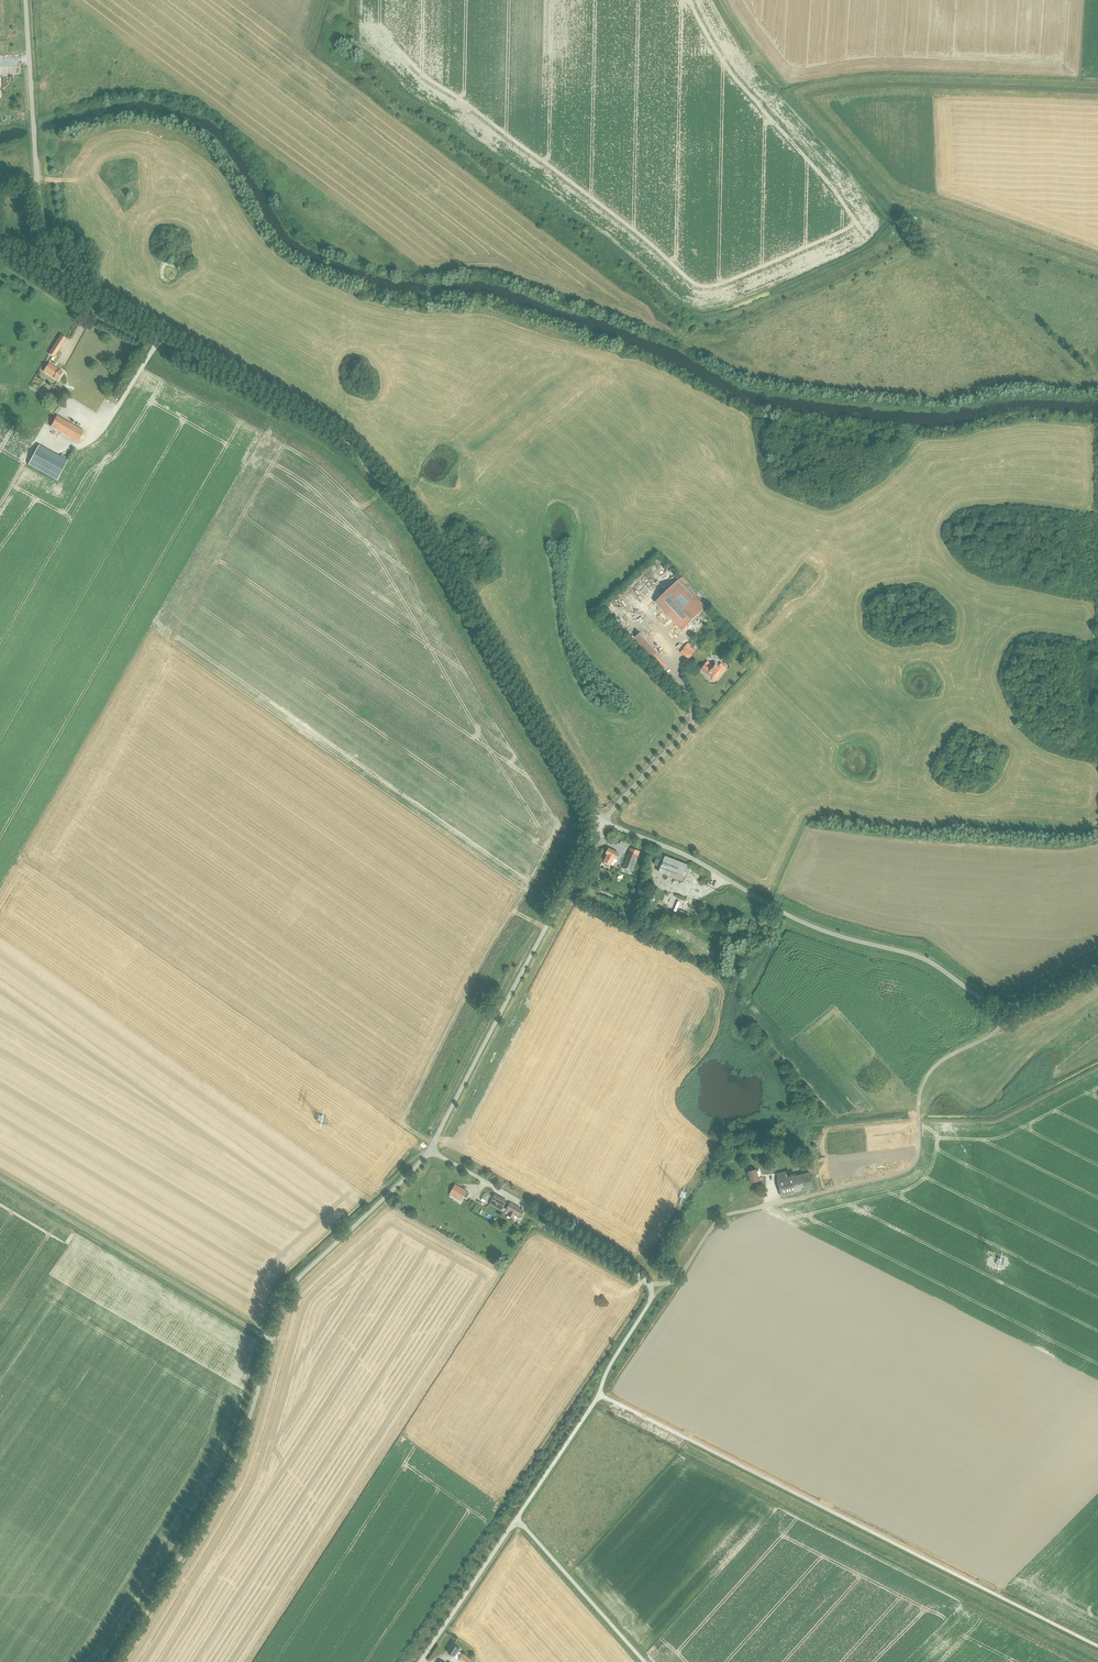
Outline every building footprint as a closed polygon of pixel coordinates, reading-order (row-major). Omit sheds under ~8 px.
[(54,357),(66,338),(61,335),(49,354),(54,357)] [(58,380),(63,372),(49,363),(44,371),(58,380)] [(78,443),(84,432),(57,416),(51,427),(78,443)] [(57,480),(68,461),(39,445),(28,465),(57,480)] [(680,578),(655,602),(682,630),(706,606),(680,578)] [(637,586),(640,590),(646,585),(642,581),(637,586)] [(634,639),(652,658),(660,651),(642,632),(634,639)] [(689,658),(693,653),(688,649),(684,654),(689,658)] [(712,678),(722,666),(720,664),(718,666),(715,664),(712,668),(707,663),(705,665),(701,669),(712,678)] [(616,858),(619,853),(609,848),(606,853),(607,853),(607,854),(607,853),(608,854),(604,861),(611,865),(615,857),(616,858)] [(632,872),(640,851),(630,848),(623,868),(632,872)] [(660,867),(658,872),(681,881),(681,879),(684,872),(686,873),(687,870),(685,869),(687,865),(658,854),(654,865),(660,867)] [(689,914),(680,910),(678,916),(687,920),(689,914)] [(698,920),(698,921),(700,923),(702,922),(703,923),(706,920),(707,920),(708,919),(710,920),(711,918),(708,915),(704,919),(703,920),(700,918),(698,920)] [(750,1183),(763,1180),(762,1177),(759,1178),(757,1169),(747,1171),(750,1183)] [(782,1197),(813,1189),(809,1172),(789,1177),(788,1171),(776,1173),(782,1197)] [(495,1195),(491,1202),(489,1204),(501,1211),(506,1201),(495,1195)] [(520,1216),(523,1211),(510,1203),(507,1209),(510,1211),(508,1215),(513,1218),(516,1213),(520,1216)] [(447,1651),(462,1661),(474,1661),(463,1653),(463,1654),(459,1651),(461,1649),(453,1643),(447,1651)]
